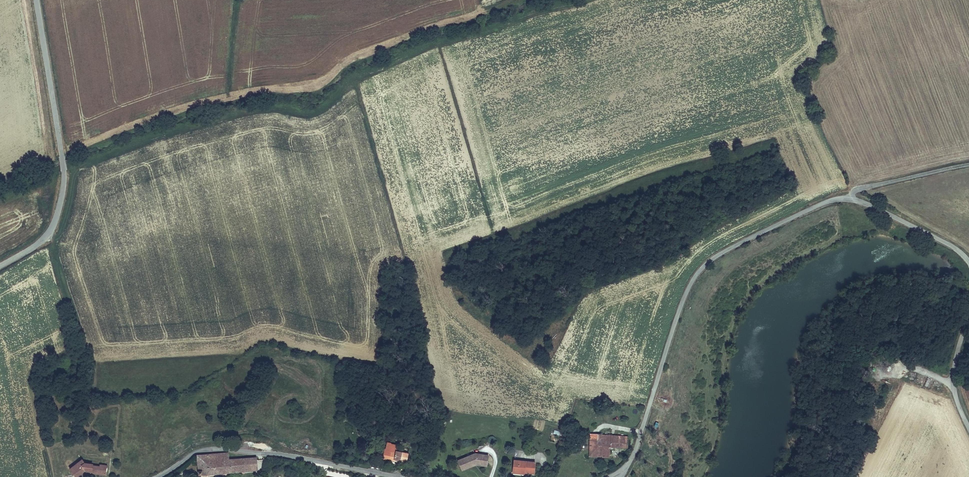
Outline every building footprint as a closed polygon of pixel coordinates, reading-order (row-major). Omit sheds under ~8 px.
[(588,456),(598,457),(600,433),(590,432),(588,456)] [(608,434),(608,438),(604,438),(605,434),(600,433),(598,457),(610,458),(611,446),(628,447),(629,436),(608,434)] [(382,456),(407,461),(409,451),(397,449),(398,444),(384,441),(382,456)] [(476,462),(477,463),(476,465),(488,466),(489,454),(475,451),(460,459),(463,467),(476,462)] [(250,471),(249,456),(230,458),(229,452),(217,453),(196,454),(198,475),(250,471)] [(257,455),(249,456),(250,471),(258,470),(257,455)] [(93,462),(85,461),(82,458),(69,467),(75,476),(81,476),(88,472),(106,475),(107,464),(100,463),(100,465),(93,464),(93,462)] [(513,469),(524,471),(525,473),(535,473),(536,461),(514,458),(513,469)]
